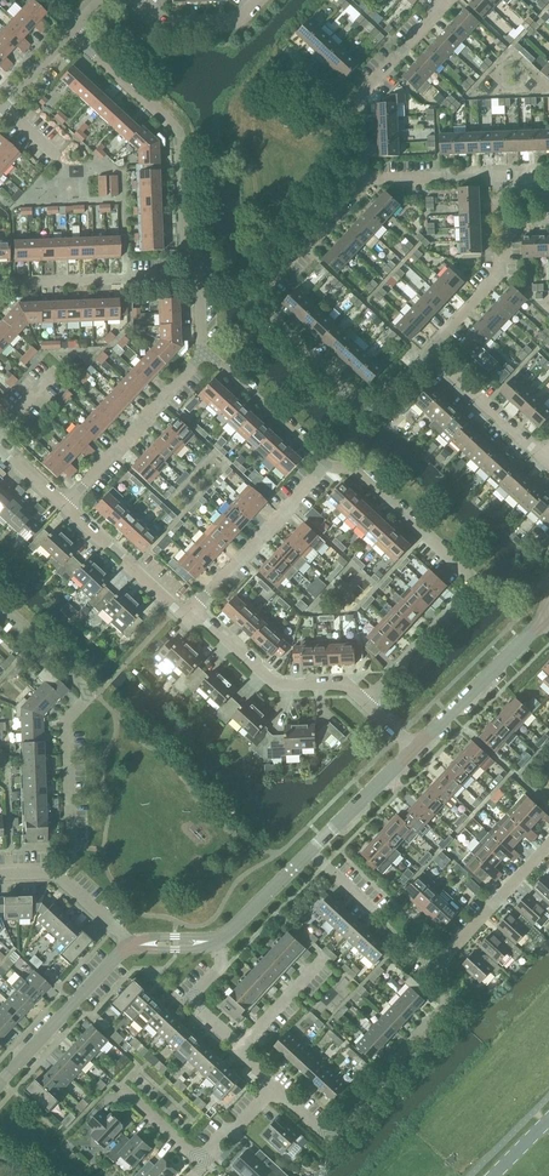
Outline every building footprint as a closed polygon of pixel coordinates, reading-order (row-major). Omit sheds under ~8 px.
[(22,9),(37,23),(41,19),(46,13),(32,0),(30,0),(22,9)] [(483,0),(474,0),(469,5),(483,18),(492,8),(483,0)] [(492,8),(500,0),(483,0),(492,8)] [(543,9),(547,5),(542,0),(541,0),(537,4),(543,9)] [(346,1),(341,6),(346,10),(350,5),(346,1)] [(369,15),(373,10),(369,6),(365,11),(369,15)] [(22,9),(13,18),(28,32),(37,23),(22,9)] [(456,19),(470,32),(480,22),(465,9),(456,19)] [(373,10),(369,15),(373,19),(378,14),(373,10)] [(360,23),(365,19),(361,15),(356,20),(360,23)] [(343,16),(338,21),(342,24),(347,20),(343,16)] [(528,17),(525,21),(530,26),(534,22),(528,17)] [(13,18),(4,28),(19,42),(28,32),(13,18)] [(311,19),(297,34),(307,43),(320,28),(311,19)] [(365,19),(360,23),(364,27),(369,23),(365,19)] [(470,32),(456,19),(447,29),(462,42),(470,32)] [(43,21),(39,25),(44,29),(47,25),(43,21)] [(525,21),(521,25),(526,30),(530,26),(525,21)] [(530,26),(535,30),(539,26),(534,22),(530,26)] [(39,25),(35,29),(40,33),(44,29),(39,25)] [(526,30),(532,34),(535,30),(530,26),(526,30)] [(0,33),(0,42),(10,52),(19,42),(4,28),(0,33)] [(320,28),(307,43),(316,52),(330,37),(320,28)] [(462,42),(447,29),(438,38),(453,51),(462,42)] [(510,44),(514,40),(508,35),(505,39),(510,44)] [(330,37),(316,52),(326,61),(339,46),(330,37)] [(453,51),(438,38),(430,48),(444,61),(453,51)] [(25,40),(21,44),(26,48),(30,45),(25,40)] [(1,61),(10,52),(0,42),(0,60),(1,61)] [(498,46),(503,51),(507,47),(502,43),(498,46)] [(21,44),(17,48),(22,53),(26,48),(21,44)] [(514,47),(519,52),(522,48),(517,44),(514,47)] [(339,46),(326,61),(336,70),(349,55),(339,46)] [(444,61),(430,48),(421,57),(435,71),(444,61)] [(523,48),(520,52),(525,57),(529,54),(523,48)] [(345,79),(359,64),(349,55),(336,70),(345,79)] [(435,71),(421,57),(412,67),(426,80),(435,71)] [(484,62),(489,67),(492,63),(487,58),(484,62)] [(7,59),(3,63),(8,68),(12,64),(7,59)] [(489,67),(484,62),(480,66),(485,70),(489,67)] [(0,67),(5,72),(8,68),(3,63),(0,67)] [(74,64),(60,79),(70,89),(84,73),(74,64)] [(431,85),(426,80),(412,67),(403,77),(422,95),(431,85)] [(84,73),(70,89),(79,97),(93,82),(84,73)] [(466,81),(471,86),(475,82),(470,77),(466,81)] [(471,86),(466,81),(462,85),(467,90),(471,86)] [(93,82),(79,97),(89,106),(103,91),(93,82)] [(103,91),(89,106),(99,115),(113,100),(103,91)] [(433,98),(440,105),(446,99),(439,92),(433,98)] [(390,95),(390,103),(377,104),(377,117),(397,116),(397,117),(405,116),(404,103),(405,103),(405,94),(390,95)] [(452,104),(455,100),(450,95),(447,99),(452,104)] [(43,97),(39,102),(43,105),(47,101),(43,97)] [(443,103),(448,108),(452,104),(447,99),(443,103)] [(113,100),(99,115),(108,124),(122,109),(113,100)] [(461,105),(456,101),(455,100),(452,104),(457,109),(461,105)] [(452,104),(448,108),(454,113),(457,109),(452,104)] [(122,109),(108,124),(118,132),(131,117),(122,109)] [(59,112),(54,116),(58,120),(63,115),(59,112)] [(63,115),(58,120),(62,124),(67,119),(63,115)] [(398,129),(397,117),(397,116),(377,117),(378,130),(398,129)] [(131,117),(118,132),(127,141),(141,126),(131,117)] [(141,126),(127,141),(137,150),(138,165),(141,165),(156,164),(158,164),(158,147),(158,141),(154,138),(141,126)] [(78,129),(74,134),(78,138),(82,133),(78,129)] [(399,142),(398,130),(398,129),(378,130),(379,143),(399,142)] [(546,151),(545,130),(532,131),(533,151),(546,151)] [(520,152),(519,131),(506,132),(507,152),(520,152)] [(533,151),(532,131),(519,131),(520,152),(533,151)] [(493,153),(493,132),(480,133),(480,153),(493,153)] [(507,152),(506,132),(493,132),(493,153),(507,152)] [(82,133),(78,138),(82,141),(86,136),(82,133)] [(467,154),(466,133),(453,134),(454,154),(467,154)] [(480,153),(480,133),(466,133),(467,154),(480,153)] [(454,154),(453,134),(440,134),(440,155),(454,154)] [(0,145),(0,154),(11,164),(20,154),(5,140),(1,144),(0,145)] [(399,156),(399,143),(399,142),(379,143),(379,157),(399,156)] [(97,147),(93,152),(97,155),(101,151),(97,147)] [(101,151),(97,155),(101,159),(105,154),(101,151)] [(2,174),(11,164),(0,154),(0,172),(2,174)] [(139,181),(132,181),(132,189),(139,188),(140,207),(133,207),(133,215),(140,215),(141,233),(134,233),(134,241),(141,241),(141,251),(162,250),(159,170),(156,170),(156,164),(141,165),(141,171),(138,171),(139,181)] [(117,175),(109,175),(110,195),(117,195),(117,175)] [(105,176),(98,176),(98,196),(106,195),(105,176)] [(460,202),(480,201),(479,187),(459,188),(460,202)] [(401,205),(386,191),(377,201),(392,215),(401,205)] [(368,211),(383,225),(392,215),(377,201),(368,211)] [(480,201),(460,202),(460,215),(480,214),(480,201)] [(359,220),(374,234),(383,225),(368,211),(359,220)] [(480,214),(460,215),(461,228),(481,227),(480,214)] [(350,230),(365,244),(374,234),(359,220),(350,230)] [(481,227),(461,228),(461,241),(481,240),(481,227)] [(341,240),(356,253),(365,244),(350,230),(341,240)] [(419,232),(415,236),(421,241),(424,237),(419,232)] [(105,237),(92,238),(93,258),(106,258),(105,237)] [(119,237),(105,237),(106,258),(119,257),(119,237)] [(414,245),(405,237),(401,242),(404,245),(410,249),(414,245)] [(426,246),(430,242),(424,237),(421,241),(426,246)] [(548,257),(548,237),(535,238),(536,257),(548,257)] [(79,238),(66,239),(67,259),(80,259),(79,238)] [(92,238),(79,238),(80,259),(93,258),(92,238)] [(522,238),(522,258),(536,257),(535,238),(522,238)] [(53,239),(40,240),(41,260),(54,260),(53,239)] [(66,239),(53,239),(54,260),(67,259),(66,239)] [(27,240),(14,240),(14,261),(28,261),(27,240)] [(40,240),(27,240),(28,261),(41,260),(40,240)] [(332,249),(347,263),(356,253),(341,240),(332,249)] [(481,240),(461,241),(462,254),(482,253),(481,240)] [(9,262),(8,241),(0,241),(0,262),(9,262)] [(400,249),(406,254),(410,249),(404,245),(400,249)] [(422,253),(417,248),(413,252),(418,257),(422,253)] [(323,259),(332,267),(338,273),(347,263),(332,249),(323,259)] [(409,257),(414,261),(418,257),(413,252),(409,257)] [(396,264),(390,260),(387,264),(392,269),(396,264)] [(320,263),(315,268),(319,272),(324,267),(320,263)] [(383,268),(388,273),(392,269),(387,264),(383,268)] [(404,272),(399,267),(395,272),(400,276),(404,272)] [(441,278),(455,292),(465,282),(450,269),(441,278)] [(391,276),(396,281),(400,276),(395,272),(391,276)] [(335,287),(340,282),(336,278),(331,283),(335,287)] [(432,288),(447,301),(455,292),(441,278),(432,288)] [(378,284),(373,279),(369,283),(374,288),(378,284)] [(340,282),(335,287),(339,290),(343,286),(340,282)] [(365,287),(370,292),(374,288),(369,283),(365,287)] [(527,300),(512,286),(503,296),(518,309),(527,300)] [(378,292),(384,297),(387,293),(382,288),(378,292)] [(423,298),(438,311),(447,301),(432,288),(423,298)] [(297,289),(283,304),(293,313),(306,298),(297,289)] [(380,301),(384,297),(378,292),(374,296),(380,301)] [(354,295),(349,300),(353,304),(358,299),(354,295)] [(518,309),(503,296),(494,306),(509,319),(518,309)] [(178,298),(158,298),(158,312),(179,311),(178,298)] [(306,298),(293,313),(302,322),(316,307),(306,298)] [(423,298),(414,307),(429,321),(438,311),(423,298)] [(105,299),(92,300),(93,321),(106,320),(105,299)] [(119,299),(105,299),(106,320),(119,320),(119,315),(119,299)] [(358,307),(362,303),(358,299),(353,304),(358,307)] [(92,300),(78,301),(79,321),(93,321),(92,300)] [(65,301),(52,302),(52,322),(66,322),(65,301)] [(78,301),(65,301),(66,322),(79,321),(78,301)] [(23,303),(17,303),(27,323),(39,323),(39,315),(38,302),(23,303)] [(52,302),(38,302),(39,315),(39,323),(52,322),(52,302)] [(14,307),(3,319),(18,333),(27,323),(17,303),(14,307)] [(509,319),(494,306),(486,315),(500,329),(509,319)] [(316,307),(302,322),(312,330),(326,316),(316,307)] [(406,317),(420,330),(429,321),(414,307),(406,317)] [(179,311),(158,312),(159,325),(179,324),(179,311)] [(373,313),(369,318),(373,322),(378,317),(373,313)] [(500,329),(486,315),(477,325),(491,338),(500,329)] [(326,316),(312,330),(322,339),(335,324),(326,316)] [(377,326),(382,321),(378,317),(373,322),(377,326)] [(420,330),(406,317),(396,327),(411,340),(420,330)] [(0,322),(0,335),(9,343),(18,333),(3,319),(0,322)] [(179,324),(159,325),(160,339),(180,347),(180,341),(179,324)] [(335,324),(322,339),(331,348),(345,333),(335,324)] [(491,338),(477,325),(468,335),(483,348),(491,338)] [(341,357),(359,338),(349,329),(345,333),(331,348),(341,357)] [(110,332),(106,336),(111,340),(115,336),(110,332)] [(393,340),(397,335),(394,332),(389,337),(393,340)] [(539,337),(544,341),(548,337),(542,333),(539,337)] [(9,343),(0,335),(0,352),(9,343)] [(397,335),(393,340),(396,344),(401,339),(397,335)] [(459,344),(473,358),(483,348),(468,335),(459,344)] [(106,336),(103,340),(108,344),(111,340),(106,336)] [(124,336),(120,340),(125,344),(128,340),(124,336)] [(359,338),(341,357),(350,366),(364,351),(368,346),(359,338)] [(160,339),(152,348),(167,361),(177,351),(180,347),(160,339)] [(120,340),(117,344),(121,348),(125,344),(120,340)] [(532,350),(527,345),(523,350),(529,354),(532,350)] [(152,348),(142,359),(157,372),(167,361),(152,348)] [(520,354),(525,358),(529,354),(523,350),(520,354)] [(364,351),(350,366),(360,375),(374,360),(364,351)] [(103,352),(99,356),(104,360),(107,356),(106,355),(103,352)] [(99,356),(96,360),(100,364),(104,360),(99,356)] [(544,358),(540,363),(543,366),(548,361),(544,358)] [(132,369),(147,382),(157,372),(142,359),(132,369)] [(370,384),(383,369),(374,360),(360,375),(370,384)] [(104,361),(100,366),(107,372),(111,367),(104,361)] [(498,363),(489,372),(501,384),(510,374),(505,370),(498,363)] [(510,374),(514,370),(509,365),(505,370),(510,374)] [(123,378),(138,392),(147,382),(132,369),(123,378)] [(81,375),(86,380),(89,376),(85,371),(81,375)] [(86,380),(81,375),(78,379),(82,383),(86,380)] [(115,388),(129,402),(138,392),(123,378),(115,388)] [(213,378),(197,395),(198,396),(195,398),(194,397),(184,407),(189,412),(199,402),(198,401),(200,398),(207,404),(210,401),(222,387),(213,378)] [(514,378),(501,392),(511,401),(524,387),(514,378)] [(217,413),(232,397),(222,387),(210,401),(207,404),(217,413)] [(430,387),(415,403),(425,412),(440,395),(430,387)] [(520,410),(534,396),(524,387),(511,401),(520,410)] [(106,398),(120,411),(129,402),(115,388),(106,398)] [(63,394),(68,399),(72,395),(67,390),(63,394)] [(68,399),(63,394),(60,398),(65,403),(68,399)] [(440,395),(425,412),(435,420),(449,404),(440,395)] [(530,419),(543,404),(534,396),(520,410),(530,419)] [(232,397),(217,413),(227,422),(242,405),(232,397)] [(97,407),(112,421),(120,411),(106,398),(97,407)] [(439,435),(448,426),(459,413),(449,404),(435,420),(429,426),(439,435)] [(548,418),(548,409),(543,404),(530,419),(540,428),(548,418)] [(236,431),(241,426),(251,414),(242,405),(227,422),(236,431)] [(399,405),(395,409),(402,417),(406,412),(399,405)] [(88,417),(103,431),(112,421),(97,407),(88,417)] [(182,411),(179,414),(184,419),(188,416),(182,411)] [(448,426),(439,435),(448,443),(451,440),(453,438),(455,439),(467,425),(469,423),(459,413),(448,426)] [(241,426),(236,431),(246,440),(261,423),(251,414),(241,426)] [(103,431),(88,417),(79,426),(91,439),(93,441),(103,431)] [(167,428),(185,444),(193,435),(176,418),(167,428)] [(479,431),(484,426),(479,422),(475,427),(479,431)] [(255,449),(271,432),(261,423),(246,440),(255,449)] [(77,424),(68,434),(83,448),(91,439),(79,426),(77,424)] [(199,433),(202,429),(197,424),(193,428),(199,433)] [(453,438),(451,440),(462,450),(477,434),(467,425),(455,439),(453,438)] [(185,444),(167,428),(158,437),(173,451),(172,452),(175,454),(185,444)] [(202,429),(199,433),(204,438),(207,434),(202,429)] [(271,432),(255,449),(265,458),(280,441),(271,432)] [(68,434),(59,443),(74,457),(79,452),(83,448),(68,434)] [(471,459),(486,442),(477,434),(462,450),(471,459)] [(173,451),(158,437),(149,447),(163,461),(164,460),(172,452),(173,451)] [(274,466),(290,450),(280,441),(265,458),(274,466)] [(498,449),(503,444),(498,441),(494,445),(498,449)] [(218,451),(221,447),(216,442),(212,446),(218,451)] [(481,468),(496,451),(486,442),(471,459),(481,468)] [(59,443),(50,453),(65,467),(69,463),(74,457),(59,443)] [(431,444),(422,454),(427,459),(436,449),(431,444)] [(503,444),(498,449),(502,453),(506,448),(503,444)] [(89,446),(85,450),(90,454),(94,450),(89,446)] [(140,457),(158,473),(167,463),(164,460),(163,461),(149,447),(140,457)] [(221,447),(218,451),(223,456),(227,452),(221,447)] [(445,448),(440,454),(446,458),(450,453),(445,448)] [(85,450),(81,454),(86,458),(90,454),(85,450)] [(290,450),(274,466),(285,476),(300,459),(290,450)] [(198,456),(201,460),(206,455),(202,451),(198,456)] [(491,477),(506,460),(496,451),(481,468),(491,477)] [(50,453),(41,463),(56,477),(62,471),(65,467),(50,453)] [(201,460),(198,456),(193,462),(196,466),(201,460)] [(130,467),(145,480),(148,483),(158,473),(140,457),(130,467)] [(462,459),(451,470),(456,475),(466,464),(462,459)] [(518,467),(522,463),(518,459),(514,463),(518,467)] [(237,468),(240,465),(235,460),(232,463),(237,468)] [(501,486),(516,469),(506,460),(491,477),(501,486)] [(71,465),(67,469),(72,474),(76,470),(71,465)] [(240,465),(237,468),(242,473),(246,470),(240,465)] [(231,471),(232,470),(228,467),(223,472),(227,475),(231,471)] [(67,469),(64,473),(69,478),(72,474),(67,469)] [(510,495),(525,478),(516,469),(501,486),(510,495)] [(254,470),(247,478),(251,481),(254,478),(258,473),(254,470)] [(180,476),(183,479),(188,474),(185,471),(180,476)] [(134,484),(137,480),(132,475),(129,478),(134,484)] [(183,479),(180,476),(175,482),(178,485),(183,479)] [(538,485),(542,481),(537,477),(533,481),(538,485)] [(254,478),(251,481),(256,486),(260,482),(254,478)] [(520,504),(535,488),(525,478),(510,495),(520,504)] [(137,480),(134,484),(139,488),(143,485),(137,480)] [(210,486),(214,489),(219,484),(215,481),(210,486)] [(256,486),(262,491),(266,496),(271,490),(261,481),(260,482),(256,486)] [(343,482),(327,499),(337,508),(353,491),(343,482)] [(17,493),(22,488),(18,485),(13,489),(17,493)] [(266,501),(252,488),(248,485),(239,495),(257,511),(266,501)] [(214,489),(210,486),(205,492),(209,495),(214,489)] [(112,487),(93,507),(104,516),(117,502),(122,497),(112,487)] [(544,496),(544,495),(535,488),(520,504),(530,513),(532,510),(531,510),(544,496)] [(0,492),(0,511),(11,499),(1,490),(0,492)] [(166,491),(162,496),(165,499),(170,494),(166,491)] [(338,517),(342,513),(347,517),(362,500),(353,491),(337,508),(333,513),(338,517)] [(153,501),(157,498),(151,493),(148,496),(153,501)] [(532,510),(541,519),(548,511),(548,496),(546,493),(544,495),(544,496),(531,510),(532,510)] [(230,505),(247,521),(257,511),(239,495),(230,505)] [(157,498),(153,501),(159,506),(162,503),(157,498)] [(0,511),(0,517),(7,523),(20,508),(11,499),(0,511)] [(193,505),(196,509),(201,504),(197,500),(193,505)] [(362,500),(347,517),(357,526),(372,509),(362,500)] [(117,502),(104,516),(113,525),(126,511),(117,502)] [(196,509),(193,505),(188,511),(191,514),(196,509)] [(247,521),(230,505),(221,514),(239,531),(247,521)] [(17,532),(30,517),(20,508),(7,523),(17,532)] [(130,508),(126,511),(113,525),(123,534),(139,516),(130,508)] [(313,508),(305,516),(309,519),(316,511),(313,508)] [(372,509),(357,526),(366,535),(382,518),(372,509)] [(168,514),(173,519),(176,516),(171,511),(168,514)] [(239,531),(221,514),(212,524),(215,527),(216,527),(230,540),(239,531)] [(139,516),(123,534),(132,543),(149,525),(139,516)] [(30,517),(17,532),(27,541),(40,526),(30,517)] [(382,518),(366,535),(376,544),(391,527),(382,518)] [(175,525),(178,528),(183,523),(180,519),(175,525)] [(319,529),(322,525),(317,520),(313,524),(319,529)] [(319,536),(304,522),(295,532),(310,545),(319,536)] [(143,552),(159,535),(149,525),(132,543),(143,552)] [(178,528),(175,525),(170,530),(173,533),(178,528)] [(322,525),(319,529),(324,534),(327,530),(322,525)] [(207,536),(221,550),(230,540),(216,527),(215,527),(207,536)] [(386,553),(401,536),(391,527),(376,544),(386,553)] [(50,555),(66,538),(55,528),(45,539),(40,534),(28,547),(33,552),(39,545),(50,555)] [(286,542),(308,561),(310,564),(320,554),(310,545),(295,532),(286,542)] [(194,543),(212,560),(221,550),(207,536),(203,533),(194,543)] [(396,562),(411,545),(401,536),(386,553),(396,562)] [(60,577),(73,564),(67,559),(77,548),(66,538),(50,555),(61,565),(55,572),(60,577)] [(338,546),(341,543),(336,538),(333,541),(338,546)] [(308,561),(286,542),(277,551),(299,571),(308,561)] [(185,553),(203,569),(212,560),(194,543),(185,553)] [(341,543),(338,546),(343,551),(346,548),(341,543)] [(162,550),(156,545),(151,550),(157,555),(162,550)] [(268,561),(286,577),(290,581),(299,571),(277,551),(268,561)] [(167,564),(186,582),(191,576),(194,579),(203,569),(185,553),(177,562),(172,558),(167,564)] [(341,556),(332,566),(335,569),(340,564),(343,567),(344,568),(348,563),(341,556)] [(357,564),(360,560),(355,556),(352,559),(357,564)] [(402,562),(406,565),(411,560),(407,557),(402,562)] [(73,564),(60,577),(66,582),(72,575),(83,585),(99,568),(88,558),(78,569),(73,564)] [(360,560),(357,564),(363,569),(366,565),(360,560)] [(285,587),(281,583),(286,577),(268,561),(260,571),(282,591),(285,587)] [(406,565),(402,562),(397,568),(401,571),(406,565)] [(335,569),(339,572),(343,567),(340,564),(335,569)] [(79,589),(91,599),(88,602),(93,607),(105,594),(100,589),(110,579),(99,568),(83,585),(79,589)] [(339,572),(335,569),(330,574),(334,578),(339,572)] [(377,582),(380,578),(384,574),(379,569),(371,577),(377,582)] [(448,586),(430,569),(420,579),(439,596),(448,586)] [(384,581),(388,585),(393,579),(389,576),(384,581)] [(318,578),(312,583),(321,592),(326,586),(318,578)] [(263,587),(266,584),(261,579),(257,582),(263,587)] [(439,596),(420,579),(411,589),(414,592),(415,592),(430,605),(439,596)] [(388,585),(384,581),(379,587),(383,590),(388,585)] [(312,583),(307,590),(315,598),(321,592),(312,583)] [(266,584),(263,587),(268,592),(271,589),(266,584)] [(112,620),(116,616),(132,599),(121,589),(111,599),(105,594),(93,607),(99,613),(102,610),(112,620)] [(415,592),(414,592),(406,601),(421,615),(430,605),(415,592)] [(233,620),(249,602),(239,593),(223,611),(233,620)] [(392,599),(397,604),(394,608),(412,624),(421,615),(406,601),(397,593),(392,599)] [(60,594),(51,604),(58,611),(59,611),(66,603),(68,601),(60,594)] [(367,601),(370,604),(375,599),(371,596),(367,601)] [(282,605),(285,602),(280,597),(277,600),(282,605)] [(126,638),(138,625),(133,620),(143,609),(132,599),(116,616),(127,626),(121,633),(126,638)] [(296,605),(303,611),(308,606),(301,599),(296,605)] [(370,604),(367,601),(362,606),(365,609),(370,604)] [(249,602),(233,620),(243,629),(256,614),(257,614),(259,611),(249,602)] [(285,602),(282,605),(287,610),(291,607),(285,602)] [(66,603),(59,611),(68,620),(76,612),(66,603)] [(385,618),(403,634),(412,624),(394,608),(385,618)] [(252,637),(266,623),(257,614),(256,614),(243,629),(252,637)] [(403,634),(385,618),(376,627),(394,644),(403,634)] [(269,620),(266,623),(252,637),(262,646),(278,629),(269,620)] [(394,644),(376,627),(367,637),(370,640),(365,646),(376,656),(381,651),(385,654),(394,644)] [(291,646),(286,641),(289,638),(278,629),(262,646),(272,655),(275,652),(281,657),(291,646)] [(155,658),(161,663),(171,673),(177,666),(193,649),(182,639),(172,649),(167,645),(155,658)] [(328,641),(329,665),(342,665),(341,640),(328,641)] [(341,640),(342,665),(355,664),(355,660),(363,659),(362,644),(355,644),(354,640),(341,640)] [(315,642),(316,666),(329,665),(328,641),(315,642)] [(316,666),(315,642),(301,642),(301,647),(294,647),(294,662),(302,662),(302,666),(316,666)] [(193,649),(177,666),(185,673),(173,686),(183,694),(188,688),(200,675),(195,670),(204,660),(193,649)] [(6,660),(9,664),(15,658),(11,654),(6,660)] [(9,664),(6,660),(0,666),(4,669),(9,664)] [(18,665),(13,671),(17,674),(22,669),(18,665)] [(45,667),(40,673),(37,676),(43,682),(35,692),(51,706),(59,697),(61,698),(69,690),(45,667)] [(200,675),(188,688),(194,694),(200,687),(211,697),(227,680),(215,670),(205,680),(200,675)] [(17,674),(13,671),(8,677),(12,680),(17,674)] [(221,719),(233,706),(228,701),(237,690),(227,680),(211,697),(221,707),(215,714),(221,719)] [(143,682),(139,686),(144,691),(148,687),(143,682)] [(15,706),(43,715),(51,706),(35,692),(26,701),(23,697),(15,706)] [(526,707),(533,713),(533,714),(542,704),(535,698),(526,707)] [(526,707),(517,699),(508,708),(524,723),(533,713),(526,707)] [(243,727),(259,710),(248,700),(238,711),(233,706),(221,719),(227,724),(233,717),(243,727)] [(43,715),(15,706),(16,718),(21,717),(21,725),(43,724),(43,715)] [(499,718),(515,732),(524,723),(508,708),(499,718)] [(246,736),(257,746),(254,750),(264,760),(265,760),(271,741),(261,731),(270,721),(259,710),(243,727),(249,733),(246,736)] [(515,732),(499,718),(490,728),(506,742),(515,732)] [(338,741),(344,735),(331,723),(321,733),(319,731),(316,732),(315,725),(300,725),(301,749),(316,748),(316,743),(320,738),(325,742),(332,734),(338,741)] [(43,724),(21,725),(22,736),(43,735),(43,724)] [(271,741),(265,760),(279,759),(278,750),(301,749),(300,725),(285,726),(285,741),(271,741)] [(481,738),(496,752),(506,742),(490,728),(481,738)] [(43,735),(22,736),(25,835),(22,835),(22,843),(47,842),(43,735)] [(545,742),(542,740),(537,745),(540,748),(545,742)] [(489,756),(473,742),(465,751),(480,766),(489,756)] [(480,766),(465,751),(456,761),(471,775),(480,766)] [(524,759),(527,762),(532,757),(529,754),(524,759)] [(527,762),(524,759),(518,764),(522,767),(527,762)] [(471,775),(456,761),(447,770),(462,785),(471,775)] [(276,765),(265,765),(266,777),(276,776),(276,765)] [(438,780),(454,795),(462,785),(447,770),(438,780)] [(429,790),(445,804),(454,795),(438,780),(429,790)] [(499,783),(495,780),(491,785),(494,788),(499,783)] [(504,793),(499,789),(494,795),(499,799),(504,793)] [(420,799),(436,814),(445,804),(429,790),(420,799)] [(537,823),(542,817),(548,823),(548,816),(525,793),(516,803),(537,823)] [(486,797),(482,794),(478,799),(481,802),(486,797)] [(411,809),(427,824),(436,814),(420,799),(411,809)] [(473,804),(476,807),(481,802),(478,799),(473,804)] [(491,799),(487,803),(493,808),(497,804),(491,799)] [(507,813),(535,839),(538,835),(531,829),(537,823),(516,803),(507,813)] [(402,820),(414,829),(414,830),(418,833),(423,837),(431,828),(427,824),(411,809),(402,818),(402,820)] [(468,816),(465,813),(460,818),(463,821),(468,816)] [(498,822),(519,842),(524,836),(531,843),(535,839),(507,813),(498,822)] [(419,835),(418,833),(414,830),(414,829),(402,820),(402,818),(398,814),(389,824),(405,839),(410,844),(419,835)] [(455,824),(459,827),(463,821),(460,818),(455,824)] [(489,832),(517,858),(520,854),(513,848),(519,842),(498,822),(489,832)] [(391,845),(396,849),(405,839),(389,824),(380,834),(391,845)] [(480,842),(501,861),(507,855),(514,862),(517,858),(489,832),(480,842)] [(371,844),(393,864),(401,855),(395,849),(396,849),(391,845),(380,834),(371,844)] [(450,836),(445,841),(449,844),(454,839),(450,836)] [(449,844),(445,841),(443,839),(438,844),(444,849),(449,844)] [(471,852),(499,878),(502,874),(496,867),(501,861),(480,842),(471,852)] [(361,854),(383,874),(393,864),(371,844),(361,854)] [(432,855),(429,852),(424,857),(428,860),(432,855)] [(447,857),(442,852),(439,855),(444,860),(447,857)] [(462,861),(467,866),(483,881),(489,875),(496,881),(499,878),(471,852),(462,861)] [(420,863),(423,866),(428,860),(424,857),(420,863)] [(455,866),(460,871),(464,868),(458,863),(455,866)] [(406,876),(409,879),(414,874),(408,868),(403,874),(406,876)] [(469,873),(464,868),(460,871),(466,876),(469,873)] [(419,877),(404,893),(414,902),(433,881),(424,872),(419,877)] [(546,875),(535,888),(548,901),(548,878),(546,875)] [(406,876),(401,882),(404,885),(409,879),(406,876)] [(433,881),(414,902),(423,911),(438,895),(443,890),(433,881)] [(480,893),(483,890),(478,885),(475,888),(480,893)] [(325,891),(321,896),(325,900),(329,896),(325,891)] [(548,921),(548,904),(543,899),(539,904),(528,894),(517,907),(535,924),(537,921),(544,927),(548,921)] [(448,904),(438,895),(423,911),(433,920),(448,904)] [(17,899),(18,920),(32,919),(32,912),(38,911),(43,896),(23,897),(23,899),(17,899)] [(43,896),(38,911),(43,915),(37,921),(48,930),(62,915),(58,912),(59,911),(43,896)] [(326,919),(340,905),(330,896),(329,896),(325,900),(317,910),(326,919)] [(4,912),(5,920),(18,920),(17,899),(12,899),(12,898),(0,898),(0,913),(4,912)] [(448,904),(433,920),(443,929),(458,913),(448,904)] [(340,905),(326,919),(336,928),(349,914),(340,905)] [(349,914),(336,928),(346,937),(359,923),(349,914)] [(499,926),(517,943),(528,931),(536,938),(541,933),(526,919),(521,924),(510,914),(499,926)] [(62,915),(48,930),(57,939),(72,923),(66,918),(65,919),(62,915)] [(72,923),(57,939),(66,948),(67,948),(81,933),(80,933),(77,929),(78,928),(72,923)] [(359,923),(346,937),(355,946),(369,932),(359,923)] [(309,938),(313,934),(307,929),(304,933),(309,938)] [(70,966),(74,961),(77,958),(79,959),(83,955),(81,953),(92,941),(81,931),(80,933),(81,933),(67,948),(66,948),(59,956),(70,966)] [(369,932),(355,946),(365,955),(378,941),(369,932)] [(241,1014),(242,1015),(304,947),(288,933),(227,1000),(229,1002),(231,1004),(233,1006),(235,1008),(237,1010),(239,1012),(241,1014)] [(481,946),(499,963),(503,966),(512,957),(516,960),(523,952),(508,938),(503,943),(492,933),(481,946)] [(313,934),(309,938),(315,943),(319,939),(313,934)] [(378,941),(365,955),(375,964),(388,950),(378,941)] [(328,955),(332,952),(326,946),(323,950),(328,955)] [(332,952),(328,955),(334,961),(338,957),(332,952)] [(496,974),(501,968),(490,957),(485,962),(474,953),(463,965),(475,977),(473,980),(473,983),(474,985),(478,984),(480,982),(481,982),(492,970),(496,974)] [(33,965),(39,959),(34,955),(29,961),(33,965)] [(4,962),(10,968),(14,964),(8,958),(4,962)] [(39,959),(33,965),(37,969),(42,963),(39,959)] [(10,968),(4,962),(0,966),(6,972),(10,968)] [(347,973),(351,969),(345,964),(342,968),(347,973)] [(375,973),(380,976),(385,971),(381,967),(375,973)] [(53,983),(58,978),(48,968),(43,974),(53,983)] [(351,969),(347,973),(353,978),(357,974),(351,969)] [(50,986),(34,971),(25,981),(41,996),(46,990),(45,989),(48,986),(49,987),(50,986)] [(380,976),(375,973),(370,979),(374,982),(380,976)] [(401,997),(416,1010),(425,1001),(420,995),(425,989),(410,976),(405,982),(410,987),(401,997)] [(119,997),(116,1000),(112,1005),(123,1014),(125,1012),(130,1007),(129,1006),(143,991),(144,991),(145,990),(135,980),(124,992),(122,990),(117,995),(119,997)] [(41,996),(25,981),(16,991),(31,1004),(34,1001),(36,1002),(41,996)] [(357,992),(361,996),(367,990),(363,986),(357,992)] [(31,1004),(16,991),(7,1000),(23,1015),(28,1010),(27,1008),(31,1004)] [(134,1021),(154,999),(149,993),(148,995),(144,991),(143,991),(129,1006),(130,1007),(125,1012),(134,1021)] [(361,996),(357,992),(352,998),(356,1002),(361,996)] [(392,1006),(407,1020),(416,1010),(401,997),(392,1006)] [(144,1029),(149,1024),(163,1009),(159,1005),(160,1004),(154,999),(134,1021),(144,1029)] [(7,1000),(0,1008),(0,1012),(13,1024),(16,1020),(18,1021),(23,1015),(7,1000)] [(340,1011),(344,1015),(349,1010),(345,1006),(340,1011)] [(383,1016),(398,1030),(407,1020),(392,1006),(383,1016)] [(163,1009),(149,1024),(158,1033),(173,1017),(168,1011),(167,1012),(163,1009)] [(344,1015),(340,1011),(334,1017),(339,1021),(344,1015)] [(0,1012),(0,1029),(5,1034),(11,1029),(9,1028),(13,1024),(0,1012)] [(315,1023),(319,1019),(313,1013),(309,1017),(315,1023)] [(375,1026),(389,1039),(398,1030),(383,1016),(375,1026)] [(101,1028),(106,1022),(101,1017),(96,1023),(101,1028)] [(173,1017),(158,1033),(168,1042),(182,1027),(178,1023),(179,1022),(173,1017)] [(319,1019),(315,1023),(321,1028),(325,1024),(319,1019)] [(106,1022),(101,1028),(106,1032),(111,1026),(106,1022)] [(109,1040),(93,1026),(94,1027),(90,1031),(89,1030),(84,1036),(100,1051),(109,1040)] [(366,1035),(381,1049),(389,1039),(375,1026),(366,1035)] [(182,1027),(168,1042),(177,1051),(193,1035),(187,1029),(186,1030),(182,1027)] [(334,1040),(338,1037),(332,1031),(329,1035),(334,1040)] [(115,1041),(120,1035),(116,1032),(111,1037),(115,1041)] [(285,1055),(299,1041),(289,1032),(275,1046),(285,1055)] [(120,1035),(115,1041),(119,1045),(124,1039),(120,1035)] [(193,1035),(177,1051),(187,1060),(201,1045),(197,1041),(198,1040),(193,1035)] [(381,1049),(366,1035),(357,1045),(371,1059),(381,1049)] [(76,1046),(91,1060),(100,1051),(84,1036),(78,1041),(80,1042),(76,1046)] [(338,1037),(334,1040),(340,1046),(343,1042),(338,1037)] [(294,1064),(308,1050),(299,1041),(285,1055),(294,1064)] [(123,1048),(127,1053),(133,1047),(128,1043),(123,1048)] [(136,1049),(139,1053),(145,1047),(141,1044),(136,1049)] [(201,1045),(187,1060),(197,1069),(212,1052),(206,1047),(205,1048),(201,1045)] [(66,1055),(82,1070),(91,1060),(76,1046),(73,1050),(71,1049),(66,1055)] [(139,1053),(144,1057),(149,1051),(145,1047),(139,1053)] [(348,1053),(354,1058),(357,1055),(351,1049),(348,1053)] [(304,1073),(318,1059),(308,1050),(294,1064),(304,1073)] [(212,1052),(197,1069),(206,1077),(221,1063),(216,1059),(218,1057),(212,1052)] [(59,1066),(73,1080),(82,1070),(66,1055),(61,1060),(62,1062),(59,1066)] [(359,1064),(363,1060),(357,1055),(354,1058),(359,1064)] [(314,1082),(327,1067),(318,1059),(304,1073),(314,1082)] [(115,1065),(121,1070),(125,1066),(119,1061),(115,1065)] [(158,1071),(164,1065),(160,1061),(155,1067),(158,1071)] [(221,1063),(206,1077),(216,1086),(231,1070),(225,1065),(224,1066),(221,1063)] [(121,1070),(115,1065),(112,1069),(117,1074),(121,1070)] [(164,1065),(158,1071),(163,1075),(168,1069),(164,1065)] [(73,1080),(59,1066),(55,1070),(54,1068),(48,1074),(65,1089),(73,1080)] [(323,1091),(337,1076),(327,1067),(314,1082),(323,1091)] [(231,1070),(216,1086),(226,1096),(231,1090),(237,1095),(246,1084),(240,1079),(239,1080),(236,1076),(237,1075),(231,1070)] [(65,1089),(48,1074),(43,1080),(44,1081),(41,1084),(41,1085),(56,1099),(56,1098),(65,1089)] [(337,1076),(323,1091),(333,1100),(347,1085),(337,1076)] [(42,1105),(45,1108),(50,1112),(60,1102),(56,1098),(56,1099),(41,1085),(41,1084),(36,1079),(26,1090),(38,1101),(36,1103),(41,1107),(42,1105)] [(97,1085),(103,1090),(107,1085),(101,1080),(97,1085)] [(178,1088),(183,1083),(179,1080),(174,1085),(178,1088)] [(183,1083),(178,1088),(182,1093),(188,1087),(183,1083)] [(103,1090),(97,1085),(94,1088),(99,1093),(103,1090)] [(197,1106),(202,1101),(199,1097),(193,1103),(197,1106)] [(80,1103),(85,1109),(89,1104),(83,1099),(80,1103)] [(202,1101),(197,1106),(202,1110),(207,1105),(202,1101)] [(85,1109),(80,1103),(76,1108),(82,1113),(85,1109)] [(106,1147),(124,1128),(123,1125),(112,1114),(108,1118),(100,1111),(89,1123),(97,1130),(93,1135),(96,1138),(96,1141),(100,1144),(103,1143),(106,1147)] [(71,1113),(62,1123),(68,1128),(77,1118),(71,1113)] [(298,1144),(305,1136),(290,1123),(284,1130),(275,1122),(263,1134),(284,1153),(295,1141),(298,1144)] [(134,1167),(151,1148),(138,1135),(129,1144),(124,1139),(108,1156),(115,1162),(122,1155),(134,1167)] [(280,1167),(265,1153),(260,1159),(249,1150),(236,1164),(243,1170),(241,1171),(246,1175),(266,1175),(271,1171),(274,1173),(280,1167)] [(177,1172),(163,1159),(153,1170),(147,1164),(136,1175),(174,1175),(177,1172)]
